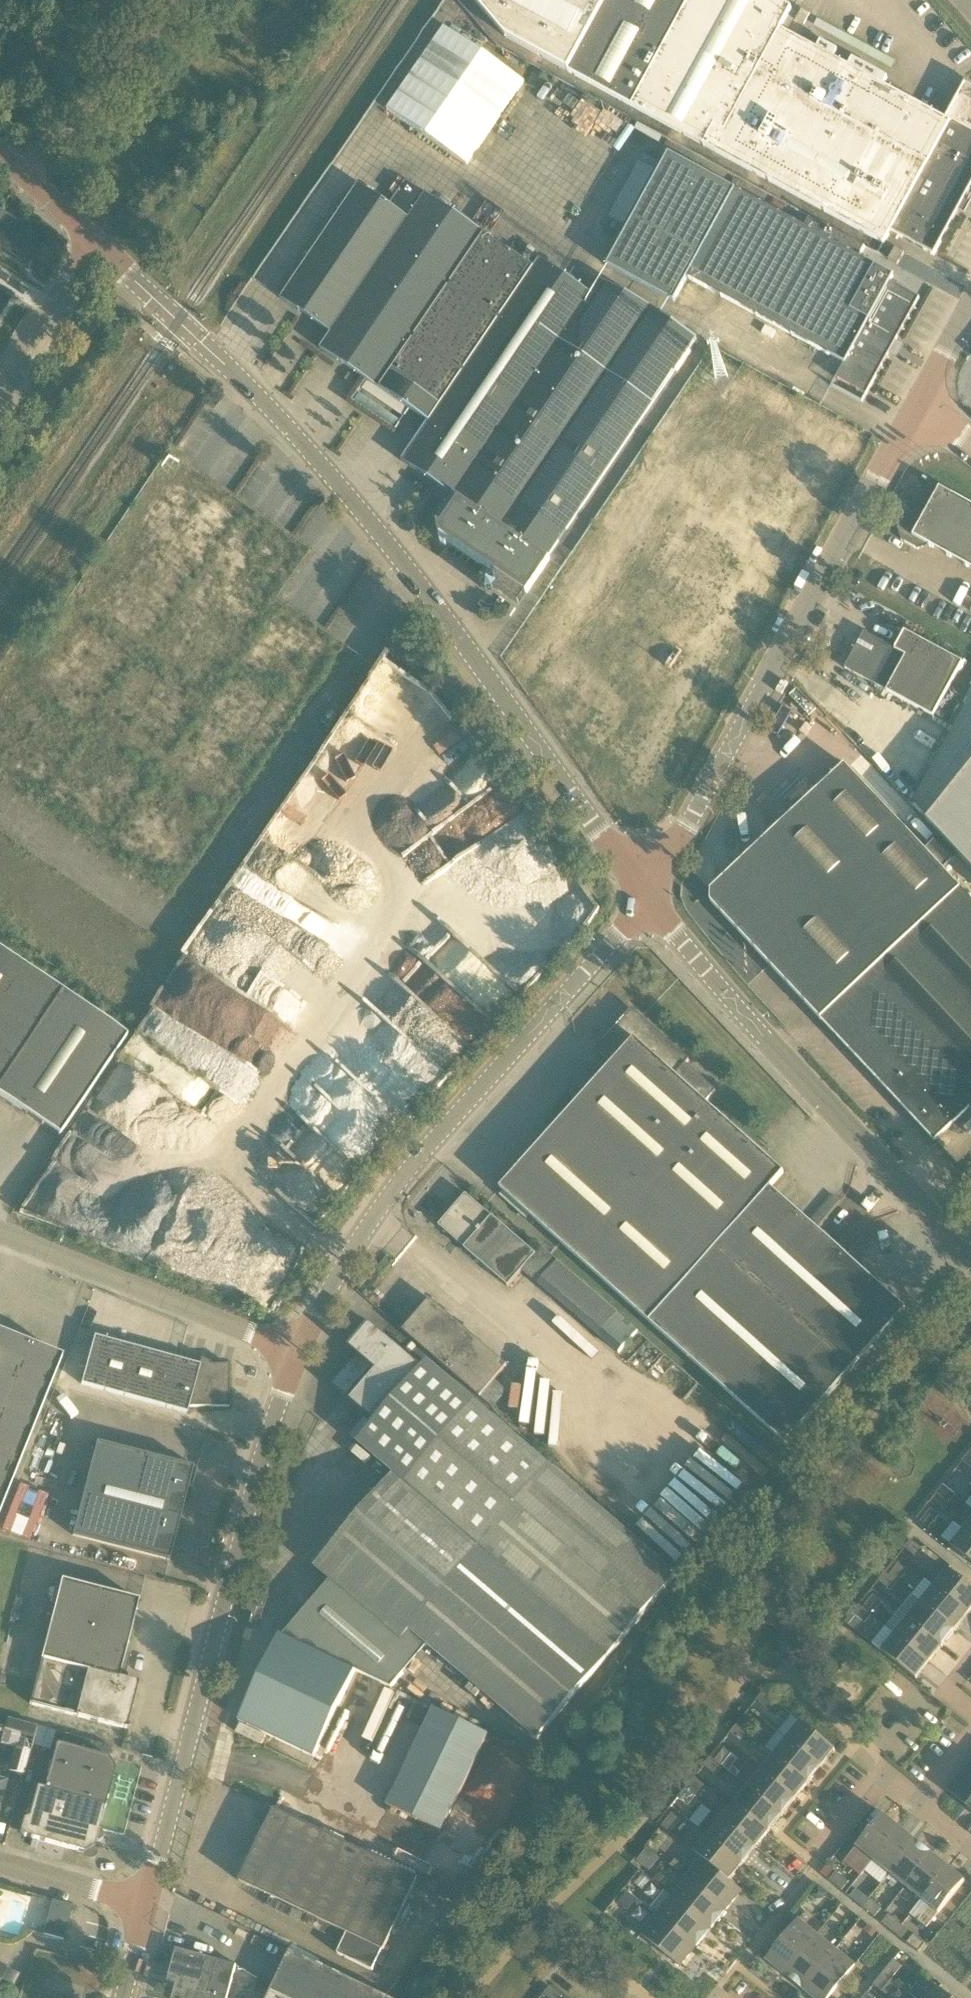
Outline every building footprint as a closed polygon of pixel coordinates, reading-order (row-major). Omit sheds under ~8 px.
[(509,41),(568,72),(884,244),(889,235),(897,239),(899,236),(934,256),(970,188),(970,87),(965,83),(945,120),(780,30),(792,9),(776,0),(474,0),(509,41)] [(471,164),(527,78),(445,25),(389,111),(471,164)] [(568,129),(583,105),(569,96),(554,121),(568,129)] [(919,299),(890,283),(894,277),(860,258),(865,247),(811,217),(805,227),(670,152),(608,265),(675,301),(687,279),(844,365),(836,380),(867,395),(919,299)] [(427,421),(401,461),(455,498),(455,497),(458,499),(441,524),(438,522),(437,523),(439,534),(495,572),(493,576),(490,575),(484,576),(480,581),(481,588),(487,592),(493,591),(495,589),(519,605),(550,560),(549,558),(698,340),(619,289),(600,278),(590,295),(578,287),(539,260),(534,269),(405,181),(388,207),(357,185),(280,300),(330,331),(319,349),(368,380),(427,421)] [(898,266),(905,253),(896,248),(889,260),(898,266)] [(10,300),(0,293),(0,316),(10,300)] [(940,488),(925,517),(917,513),(906,516),(898,529),(902,541),(919,550),(923,543),(970,569),(970,506),(940,488)] [(962,664),(905,632),(895,650),(864,632),(845,668),(876,686),(933,718),(962,664)] [(919,804),(970,855),(970,752),(919,804)] [(711,890),(711,901),(730,922),(771,966),(817,1015),(957,890),(936,866),(951,852),(918,814),(903,828),(888,811),(878,800),(845,765),(783,822),(775,830),(721,881),(711,890)] [(959,888),(957,890),(817,1015),(935,1142),(970,1109),(970,1110),(970,901),(959,888)] [(374,1072),(369,1098),(325,1115),(306,1098),(323,1141),(307,1158),(301,1143),(306,1140),(289,1125),(277,1137),(340,1193),(564,947),(552,936),(548,955),(527,951),(521,984),(442,912),(410,947),(438,972),(445,973),(435,946),(471,953),(463,994),(488,1016),(429,1005),(393,972),(380,987),(408,1012),(380,1023),(372,1066),(355,1063),(361,1078),(374,1072)] [(63,992),(0,950),(0,1085),(63,992)] [(170,982),(256,1040),(266,1025),(260,1021),(268,1009),(188,956),(170,982)] [(63,992),(0,1085),(0,1095),(60,1136),(127,1035),(63,992)] [(650,1323),(771,1188),(784,1173),(706,1103),(716,1091),(686,1064),(689,1060),(633,1010),(597,1050),(613,1064),(500,1189),(650,1323)] [(906,1310),(771,1188),(650,1323),(785,1445),(906,1310)] [(637,1331),(542,1248),(536,1255),(492,1217),(466,1194),(439,1226),(464,1249),(508,1287),(523,1271),(537,1283),(616,1354),(637,1331)] [(507,1365),(445,1312),(430,1299),(403,1331),(480,1397),(507,1365)] [(333,1385),(376,1422),(422,1367),(379,1331),(333,1385)] [(63,1357),(0,1332),(0,1513),(63,1357)] [(95,1337),(82,1385),(187,1414),(189,1408),(229,1408),(229,1365),(179,1365),(179,1360),(95,1337)] [(422,1367),(376,1422),(358,1442),(399,1477),(321,1569),(397,1635),(406,1624),(409,1627),(407,1628),(536,1739),(606,1657),(677,1575),(551,1468),(427,1362),(422,1367)] [(566,1408),(565,1387),(544,1388),(545,1409),(566,1408)] [(726,1429),(721,1434),(758,1470),(763,1465),(726,1429)] [(706,1529),(749,1482),(740,1474),(748,1467),(715,1437),(665,1491),(706,1529)] [(97,1443),(73,1536),(170,1561),(189,1487),(193,1488),(198,1469),(97,1443)] [(969,1454),(963,1462),(970,1469),(970,1455),(969,1454)] [(956,1496),(943,1486),(937,1494),(949,1504),(956,1496)] [(917,1519),(924,1525),(929,1529),(939,1516),(927,1506),(917,1519)] [(955,1506),(946,1516),(955,1524),(960,1518),(961,1511),(955,1506)] [(965,1530),(951,1546),(970,1563),(970,1535),(965,1530)] [(924,1550),(912,1540),(905,1549),(917,1559),(924,1550)] [(895,1561),(888,1570),(885,1573),(897,1583),(908,1571),(895,1561)] [(935,1586),(970,1614),(970,1613),(970,1588),(948,1570),(935,1586)] [(879,1581),(888,1589),(891,1591),(897,1583),(885,1573),(879,1581)] [(913,1595),(921,1602),(956,1631),(970,1614),(935,1586),(926,1579),(913,1595)] [(126,1729),(129,1719),(138,1683),(124,1680),(131,1655),(125,1653),(139,1601),(61,1581),(30,1705),(126,1729)] [(869,1593),(859,1606),(871,1616),(881,1603),(869,1593)] [(921,1602),(908,1619),(943,1647),(956,1631),(921,1602)] [(858,1632),(865,1624),(871,1616),(859,1606),(846,1621),(858,1632)] [(895,1635),(930,1663),(943,1647),(908,1619),(895,1635)] [(886,1628),(873,1644),(882,1651),(888,1657),(916,1679),(917,1680),(930,1663),(895,1635),(886,1628)] [(280,1635),(239,1721),(315,1757),(356,1671),(283,1636),(280,1635)] [(764,1693),(757,1701),(770,1711),(776,1703),(764,1693)] [(434,1709),(412,1755),(387,1806),(441,1832),(488,1735),(434,1709)] [(737,1726),(749,1736),(760,1723),(747,1713),(737,1726)] [(24,1776),(37,1728),(7,1720),(1,1744),(16,1748),(10,1772),(24,1776)] [(788,1739),(823,1767),(836,1751),(801,1723),(788,1739)] [(731,1733),(743,1744),(749,1748),(755,1741),(749,1736),(737,1726),(731,1733)] [(774,1755),(809,1784),(823,1767),(788,1739),(774,1755)] [(99,1830),(106,1806),(116,1770),(109,1758),(57,1744),(36,1820),(29,1818),(24,1820),(20,1832),(24,1837),(84,1853),(94,1847),(96,1842),(100,1841),(103,1839),(104,1835),(103,1832),(99,1830)] [(734,1755),(721,1745),(711,1758),(723,1768),(729,1761),(734,1764),(738,1760),(733,1756),(734,1755)] [(762,1746),(749,1762),(796,1800),(809,1784),(774,1755),(774,1756),(762,1746)] [(723,1768),(711,1758),(704,1766),(717,1776),(723,1768)] [(749,1762),(736,1778),(748,1788),(783,1816),(796,1800),(749,1762)] [(970,1763),(963,1772),(970,1779),(970,1764),(970,1763)] [(963,1772),(955,1781),(970,1794),(970,1779),(963,1772)] [(695,1778),(685,1790),(697,1800),(707,1788),(695,1778)] [(955,1781),(948,1790),(968,1806),(970,1802),(970,1794),(955,1781)] [(735,1804),(770,1832),(783,1816),(748,1788),(735,1804)] [(685,1790),(678,1798),(702,1818),(709,1810),(704,1806),(685,1790)] [(722,1820),(757,1849),(770,1832),(735,1804),(722,1820)] [(419,1879),(275,1809),(240,1882),(347,1933),(338,1954),(373,1970),(382,1950),(384,1951),(419,1879)] [(681,1821),(668,1811),(658,1823),(671,1834),(681,1821)] [(712,1813),(699,1829),(701,1830),(701,1831),(709,1837),(743,1865),(757,1849),(722,1820),(714,1814),(712,1813)] [(845,1862),(853,1869),(862,1876),(874,1862),(900,1829),(883,1815),(845,1862)] [(874,1862),(890,1875),(916,1842),(900,1829),(874,1862)] [(743,1865),(709,1837),(695,1853),(703,1859),(730,1881),(743,1865)] [(906,1888),(932,1855),(916,1842),(890,1875),(906,1888)] [(649,1872),(660,1859),(648,1849),(637,1861),(649,1872)] [(948,1868),(932,1855),(906,1888),(922,1901),(948,1868)] [(730,1881),(703,1859),(691,1873),(687,1878),(727,1910),(742,1891),(730,1881)] [(685,1867),(676,1860),(671,1865),(680,1873),(685,1867)] [(930,1907),(918,1921),(927,1928),(939,1914),(965,1881),(948,1868),(922,1901),(930,1907)] [(830,1881),(842,1891),(849,1883),(837,1873),(830,1881)] [(634,1884),(651,1898),(660,1888),(643,1874),(634,1884)] [(687,1878),(672,1897),(712,1929),(727,1910),(687,1878)] [(850,1897),(863,1907),(869,1899),(857,1889),(850,1897)] [(637,1899),(628,1892),(619,1904),(628,1911),(637,1899)] [(823,1894),(817,1902),(822,1905),(826,1904),(830,1900),(823,1894)] [(45,1934),(52,1898),(36,1895),(29,1930),(45,1934)] [(672,1897),(657,1916),(696,1948),(712,1929),(672,1897)] [(66,1939),(74,1904),(54,1899),(46,1934),(66,1939)] [(882,1909),(869,1899),(863,1907),(875,1918),(882,1909)] [(883,1924),(888,1928),(895,1934),(902,1925),(889,1915),(883,1924)] [(657,1916),(641,1935),(681,1967),(696,1948),(657,1916)] [(786,1975),(818,1935),(799,1920),(767,1959),(786,1975)] [(868,1925),(861,1934),(870,1941),(877,1933),(868,1925)] [(895,1934),(908,1944),(914,1935),(902,1925),(895,1934)] [(825,1927),(818,1935),(823,1939),(830,1930),(825,1927)] [(805,1990),(837,1951),(823,1939),(818,1935),(786,1975),(805,1990)] [(919,1953),(925,1945),(914,1935),(908,1944),(919,1953)] [(236,1965),(177,1949),(169,1975),(178,1978),(173,1997),(227,1997),(236,1965)] [(291,1951),(268,1997),(389,1997),(291,1951)] [(805,1990),(814,1997),(830,1997),(856,1966),(837,1951),(805,1990)] [(894,1960),(888,1968),(884,1972),(892,1979),(903,1967),(894,1960)] [(19,1974),(6,1968),(1,1979),(14,1985),(19,1974)] [(882,1992),(892,1979),(884,1972),(874,1985),(882,1992)] [(938,1989),(932,1997),(917,1985),(910,1994),(915,1997),(950,1997),(938,1989)] [(542,1997),(562,1997),(563,1997),(551,1987),(542,1997)]
